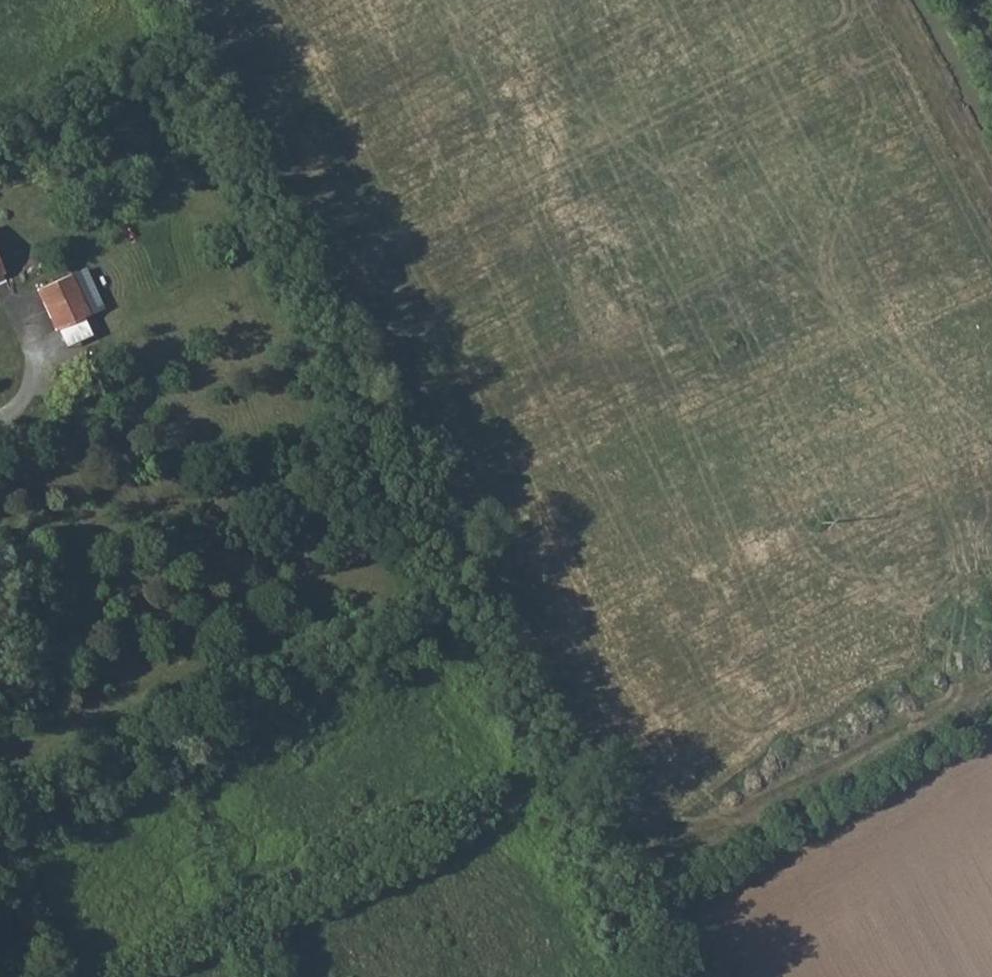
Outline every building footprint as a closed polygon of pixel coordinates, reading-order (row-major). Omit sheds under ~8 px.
[(75,276),(43,290),(62,332),(94,317),(75,276)]
